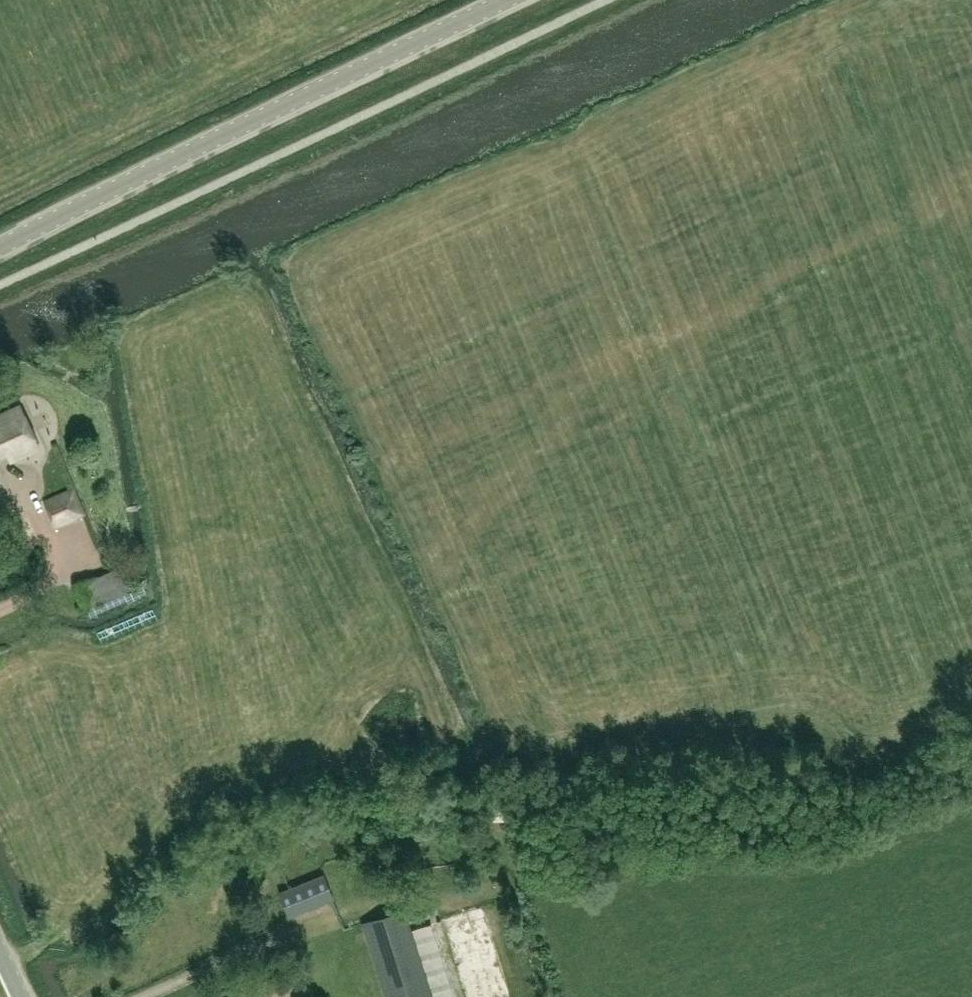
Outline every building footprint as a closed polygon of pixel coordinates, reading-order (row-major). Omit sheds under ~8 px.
[(6,455),(9,462),(20,457),(41,447),(24,404),(0,415),(0,458),(6,455)] [(43,502),(54,528),(84,516),(72,489),(43,502)] [(86,608),(128,592),(118,567),(77,584),(86,608)] [(274,890),(285,918),(333,898),(322,870),(274,890)] [(404,909),(362,923),(385,996),(431,996),(404,909)] [(462,996),(509,996),(485,911),(441,924),(462,996)]
